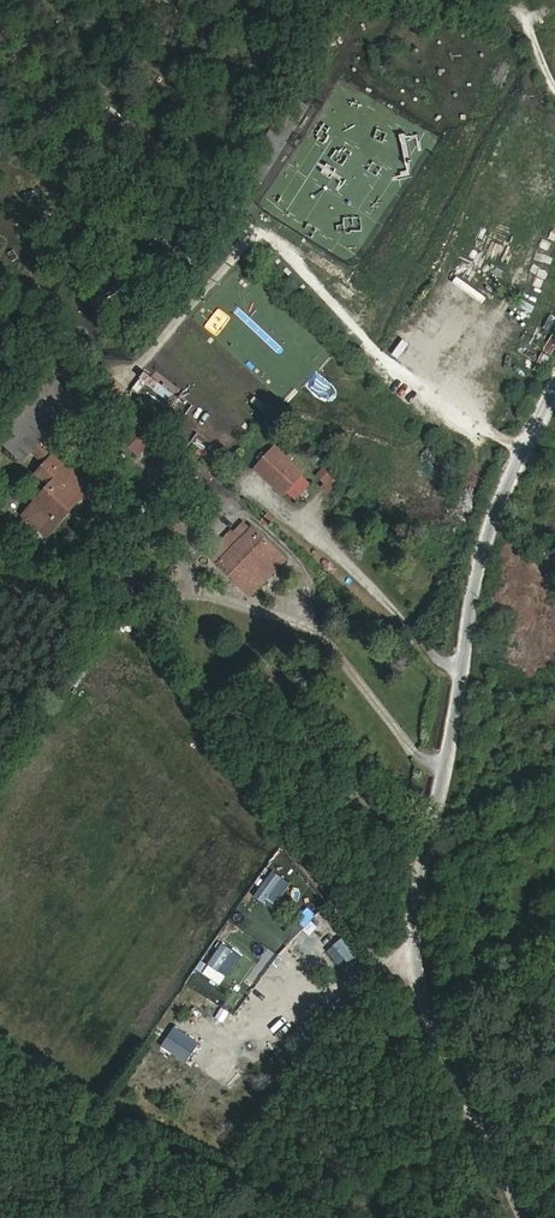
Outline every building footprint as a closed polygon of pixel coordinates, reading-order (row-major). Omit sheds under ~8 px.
[(336,176),(333,183),(348,191),(352,185),(336,176)] [(494,288),(497,279),(482,275),(480,283),(494,288)] [(262,304),(277,317),(286,307),(271,293),(262,304)] [(260,312),(250,325),(266,338),(276,325),(260,312)] [(540,329),(552,335),(554,330),(554,318),(549,314),(540,329)] [(373,338),(387,347),(396,335),(382,325),(373,338)] [(141,372),(136,380),(167,399),(172,391),(141,372)] [(19,431),(36,443),(67,403),(39,383),(25,402),(35,409),(19,431)] [(25,402),(8,424),(19,431),(35,409),(25,402)] [(147,444),(137,434),(146,424),(137,416),(116,439),(136,457),(147,444)] [(8,424),(0,435),(0,454),(18,467),(25,458),(31,450),(36,443),(19,431),(8,424)] [(148,443),(155,434),(145,427),(139,436),(148,443)] [(272,443),(250,468),(292,504),(311,483),(301,475),(304,471),(272,443)] [(31,450),(25,458),(43,472),(10,514),(45,540),(66,510),(57,503),(40,526),(23,514),(56,470),(31,450)] [(57,503),(66,510),(83,484),(59,466),(56,470),(23,514),(40,526),(57,503)] [(329,490),(337,479),(321,467),(313,477),(329,490)] [(246,577),(273,546),(239,515),(211,545),(246,577)] [(74,662),(67,683),(77,687),(85,666),(74,662)]
